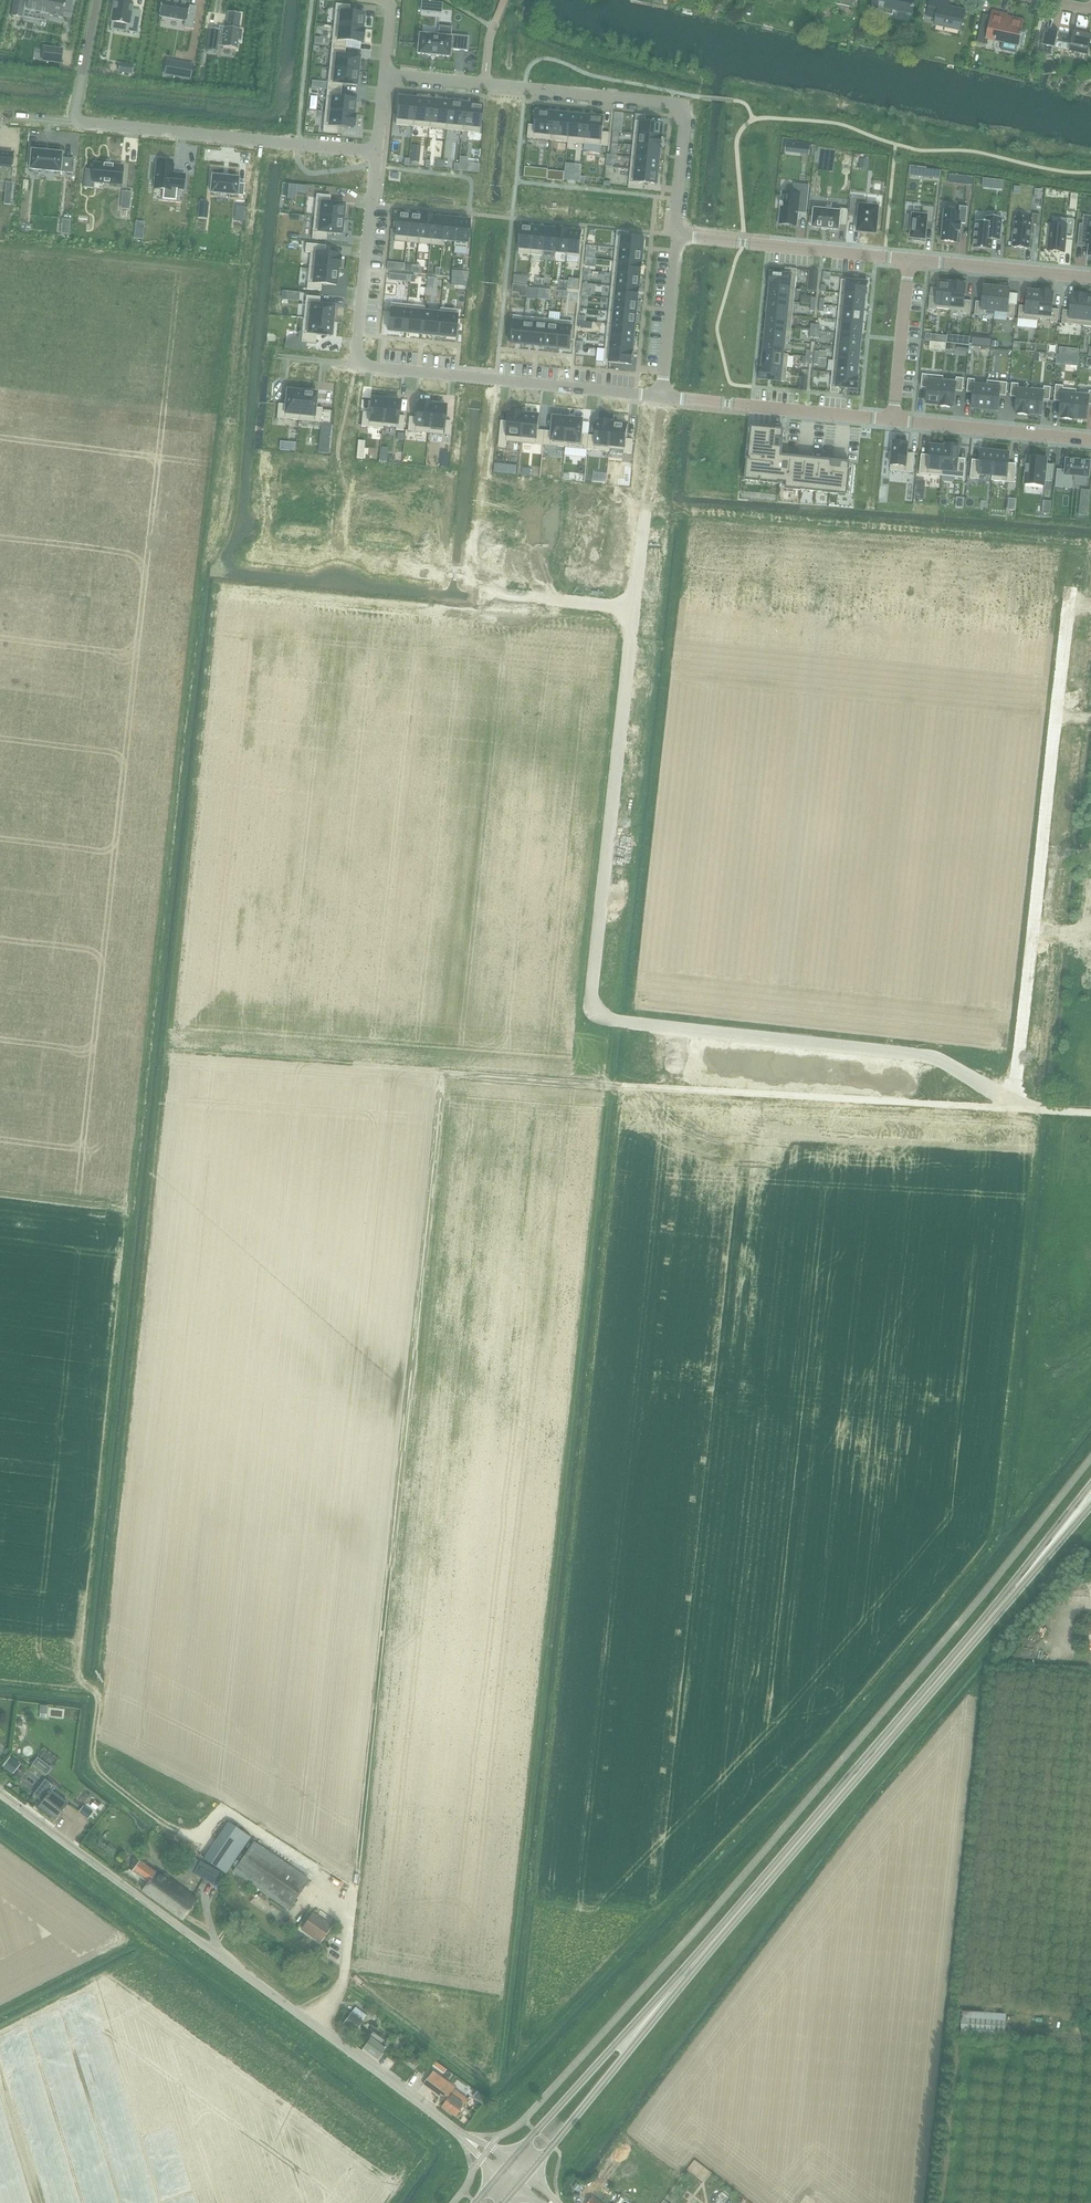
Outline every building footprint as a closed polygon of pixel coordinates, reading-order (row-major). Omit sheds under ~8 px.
[(12,16),(22,18),(24,9),(50,14),(50,16),(63,18),(64,11),(70,12),(72,1),(66,0),(28,0),(28,1),(26,0),(15,0),(12,16)] [(111,21),(127,24),(126,31),(137,33),(141,11),(133,9),(134,4),(130,3),(130,0),(115,0),(111,21)] [(196,12),(188,10),(189,3),(176,1),(173,0),(163,0),(160,16),(185,21),(184,27),(192,29),(196,12)] [(421,11),(442,13),(443,3),(429,2),(429,0),(422,0),(422,1),(421,11)] [(915,0),(874,0),(872,12),(893,16),(894,11),(912,15),(915,0)] [(927,18),(935,20),(933,27),(961,33),(965,12),(948,8),(949,2),(940,0),(931,0),(927,18)] [(336,4),(334,26),(338,26),(364,29),(366,14),(349,12),(350,6),(336,4)] [(747,6),(745,13),(752,14),(754,7),(747,6)] [(983,16),(977,44),(986,46),(987,45),(987,41),(1003,44),(1002,49),(1015,52),(1016,47),(1018,48),(1019,45),(1022,46),(1025,32),(1022,31),(1023,22),(1007,19),(1008,15),(993,12),(992,18),(983,16)] [(210,29),(207,50),(216,52),(217,52),(218,46),(223,47),(237,49),(238,41),(241,41),(243,30),(239,30),(241,14),(229,13),(226,28),(220,27),(219,30),(210,29)] [(332,41),(332,47),(346,48),(346,42),(363,44),(364,29),(338,26),(334,26),(332,41)] [(1040,53),(1053,56),(1054,48),(1056,48),(1057,42),(1071,44),(1070,48),(1069,52),(1088,56),(1089,52),(1090,48),(1090,45),(1090,35),(1074,32),(1072,37),(1058,34),(1059,32),(1045,29),(1041,45),(1040,53)] [(419,31),(417,53),(434,54),(451,55),(451,50),(469,52),(471,35),(419,31)] [(45,47),(43,61),(60,63),(61,63),(63,49),(59,49),(45,47)] [(332,47),(330,68),(332,69),(358,71),(360,56),(345,55),(346,48),(332,47)] [(166,67),(165,74),(191,79),(193,65),(174,61),(173,68),(166,67)] [(120,63),(119,72),(132,74),(134,64),(120,63)] [(330,68),(328,90),(341,91),(342,85),(357,86),(358,71),(332,69),(330,68)] [(312,81),(312,88),(320,89),(320,82),(312,81)] [(328,90),(325,112),(328,112),(354,114),(356,99),(341,98),(341,91),(328,90)] [(399,97),(396,121),(413,123),(415,98),(399,97)] [(415,98),(413,123),(430,124),(432,100),(415,98)] [(432,100),(430,124),(447,126),(449,101),(432,100)] [(449,101),(447,126),(463,128),(466,103),(449,101)] [(466,103),(463,128),(480,129),(482,104),(466,103)] [(529,126),(528,138),(535,139),(552,140),(552,137),(554,112),(538,111),(536,126),(529,125),(529,126)] [(325,112),(323,133),(337,134),(338,128),(353,130),(354,114),(328,112),(325,112)] [(552,137),(552,140),(569,142),(569,139),(571,114),(554,112),(552,137)] [(615,113),(614,122),(623,123),(624,114),(615,113)] [(569,139),(569,142),(585,143),(586,140),(588,115),(571,114),(569,139)] [(586,140),(585,143),(601,145),(608,146),(609,133),(603,132),(605,117),(588,115),(586,140)] [(639,121),(638,134),(664,136),(665,124),(639,121)] [(638,134),(637,146),(662,148),(664,136),(638,134)] [(803,143),(802,154),(810,155),(811,144),(803,143)] [(637,146),(635,158),(661,161),(662,148),(637,146)] [(32,151),(30,169),(73,174),(74,159),(62,158),(62,154),(32,151)] [(12,168),(13,153),(0,152),(0,167),(12,168)] [(459,165),(458,171),(479,173),(480,165),(468,164),(468,158),(460,157),(459,165)] [(635,158),(634,171),(660,173),(661,161),(635,158)] [(860,159),(859,167),(869,168),(870,160),(860,159)] [(157,163),(154,190),(164,191),(163,199),(176,201),(177,189),(184,190),(185,175),(173,174),(174,165),(157,163)] [(86,170),(84,187),(93,188),(93,182),(121,185),(123,167),(94,164),(93,171),(86,170)] [(526,167),(525,177),(547,179),(548,169),(526,167)] [(927,169),(926,177),(940,179),(941,171),(927,169)] [(634,171),(633,183),(659,185),(660,173),(634,171)] [(212,175),(210,193),(238,196),(238,195),(239,184),(240,178),(212,175)] [(962,176),(961,184),(972,186),(973,177),(962,176)] [(783,192),(779,223),(797,225),(798,213),(806,214),(808,195),(809,186),(794,184),(793,193),(783,192)] [(296,185),(295,193),(307,194),(307,186),(296,185)] [(1035,189),(1034,199),(1041,200),(1042,190),(1035,189)] [(123,191),(122,200),(131,201),(132,192),(123,191)] [(316,195),(314,217),(343,220),(345,205),(330,204),(331,196),(316,195)] [(851,200),(850,215),(859,216),(858,234),(877,236),(880,210),(865,208),(866,202),(851,200)] [(199,202),(198,217),(208,218),(209,203),(199,202)] [(236,206),(235,221),(244,222),(245,207),(236,206)] [(913,215),(911,238),(913,238),(913,240),(921,241),(921,239),(925,240),(926,230),(927,223),(934,224),(935,207),(923,206),(922,216),(913,215)] [(942,241),(957,242),(958,231),(960,231),(961,224),(967,224),(968,207),(960,206),(959,213),(945,211),(942,241)] [(811,217),(810,225),(812,225),(811,228),(839,231),(840,224),(847,224),(848,210),(842,210),(841,211),(814,208),(813,217),(811,217)] [(395,236),(394,241),(407,242),(410,213),(397,212),(396,226),(395,236)] [(410,213),(407,242),(419,244),(422,214),(410,213)] [(422,214),(419,244),(431,245),(434,216),(422,214)] [(1015,220),(1013,249),(1030,251),(1033,228),(1040,228),(1041,216),(1034,215),(1033,222),(1015,220)] [(1084,215),(1083,215),(1083,224),(1080,224),(1078,246),(1079,242),(1087,242),(1087,245),(1090,246),(1089,256),(1090,256),(1090,217),(1084,217),(1084,215)] [(434,216),(431,245),(443,246),(444,243),(444,242),(446,217),(434,216)] [(977,221),(974,249),(991,250),(992,240),(1000,241),(1001,236),(1002,218),(987,216),(986,222),(977,221)] [(314,217),(312,239),(326,241),(327,233),(342,235),(343,220),(314,217)] [(446,217),(444,242),(455,243),(457,218),(446,217)] [(454,244),(454,247),(467,249),(470,219),(457,218),(455,243),(454,244)] [(1067,225),(1050,223),(1048,250),(1065,252),(1066,233),(1073,234),(1074,219),(1067,219),(1067,225)] [(62,224),(62,234),(70,235),(71,225),(62,224)] [(521,225),(519,254),(531,255),(534,226),(521,225)] [(534,226),(531,255),(544,256),(544,252),(546,227),(534,226)] [(546,227),(544,252),(556,253),(558,228),(546,227)] [(558,228),(556,253),(567,254),(569,229),(558,228)] [(567,254),(567,256),(580,258),(582,231),(569,229),(567,254)] [(618,234),(616,247),(644,250),(645,237),(618,234)] [(306,245),(306,254),(310,254),(309,268),(338,271),(340,256),(325,254),(326,247),(311,246),(306,245)] [(616,247),(615,260),(643,263),(644,250),(616,247)] [(615,260),(614,273),(642,276),(643,263),(615,260)] [(309,268),(307,290),(321,292),(322,284),(337,286),(338,271),(309,268)] [(771,273),(769,284),(771,284),(771,286),(796,289),(797,270),(786,268),(785,274),(771,273)] [(808,284),(807,290),(817,291),(818,285),(818,278),(819,272),(819,271),(809,270),(809,271),(809,277),(808,284)] [(614,273),(612,286),(640,289),(642,276),(614,273)] [(842,280),(841,293),(865,296),(866,294),(867,294),(868,283),(842,280)] [(941,282),(939,282),(937,297),(930,297),(929,310),(937,311),(937,308),(950,309),(953,283),(952,283),(950,283),(950,281),(942,280),(941,282)] [(952,283),(953,283),(950,309),(963,311),(963,313),(970,314),(972,301),(965,300),(966,284),(964,284),(964,283),(952,282),(952,283)] [(612,286),(611,299),(639,301),(640,289),(612,286)] [(771,286),(769,299),(794,302),(796,289),(771,286)] [(997,288),(984,286),(983,302),(976,301),(975,314),(982,315),(982,310),(995,311),(997,288)] [(1010,289),(997,288),(995,311),(1008,313),(1007,318),(1014,319),(1015,305),(1009,305),(1010,289)] [(1020,306),(1018,319),(1039,321),(1039,319),(1038,318),(1041,292),(1040,292),(1028,291),(1026,307),(1020,306)] [(1041,292),(1038,318),(1039,319),(1051,320),(1051,322),(1058,323),(1059,310),(1052,309),(1054,294),(1053,293),(1053,292),(1041,291),(1040,292),(1041,292)] [(841,293),(839,307),(864,309),(865,296),(841,293)] [(1086,295),(1074,294),(1074,295),(1072,295),(1070,311),(1063,310),(1062,324),(1083,325),(1086,296),(1086,297),(1086,295)] [(1086,297),(1086,296),(1083,325),(1090,326),(1090,295),(1089,295),(1088,297),(1086,297)] [(304,318),(333,321),(334,305),(327,304),(319,304),(320,298),(306,296),(304,318)] [(611,299),(610,312),(638,314),(639,301),(611,299)] [(769,299),(768,313),(793,315),(794,302),(769,299)] [(388,331),(405,333),(407,310),(408,305),(391,304),(388,331)] [(407,310),(405,333),(422,334),(424,312),(424,311),(425,307),(408,305),(407,310)] [(839,307),(838,320),(863,323),(864,309),(839,307)] [(440,312),(438,336),(455,337),(458,310),(441,309),(440,312)] [(424,312),(422,334),(438,336),(440,312),(424,311),(424,312)] [(610,312),(608,324),(636,327),(638,314),(610,312)] [(768,313),(767,326),(792,328),(793,315),(768,313)] [(513,316),(510,343),(522,345),(524,322),(525,317),(513,316)] [(524,322),(522,345),(534,346),(536,323),(537,318),(525,317),(524,322)] [(302,338),(302,342),(307,343),(316,343),(316,336),(331,337),(333,321),(304,318),(302,338)] [(536,323),(534,346),(546,347),(549,325),(549,319),(537,318),(536,323)] [(549,325),(546,347),(558,348),(561,326),(561,321),(549,319),(549,325)] [(838,320),(837,333),(862,336),(863,323),(838,320)] [(561,326),(558,348),(570,350),(573,327),(573,322),(561,321),(561,326)] [(608,324),(607,337),(635,340),(636,327),(608,324)] [(767,326),(765,339),(785,341),(785,342),(790,342),(792,328),(767,326)] [(837,333),(835,347),(860,349),(862,336),(837,333)] [(940,335),(939,342),(940,342),(946,343),(947,336),(940,335)] [(947,336),(946,343),(956,344),(957,336),(947,335),(947,336)] [(973,335),(972,346),(984,347),(985,336),(973,335)] [(293,337),(292,348),(306,349),(307,343),(302,342),(302,338),(293,337)] [(607,337),(606,350),(634,353),(635,340),(607,337)] [(765,339),(764,352),(784,354),(785,342),(785,341),(765,339)] [(835,347),(834,360),(859,362),(860,349),(835,347)] [(1059,347),(1058,355),(1066,355),(1079,357),(1079,349),(1059,347)] [(605,362),(605,363),(632,366),(633,365),(634,353),(606,350),(605,362)] [(764,352),(763,366),(788,368),(789,355),(784,354),(764,352)] [(1057,354),(1056,364),(1065,365),(1066,355),(1058,355),(1057,354)] [(834,360),(833,373),(858,376),(859,362),(834,360)] [(761,368),(760,380),(786,382),(788,368),(763,366),(762,369),(761,368)] [(833,373),(831,393),(839,394),(840,388),(857,389),(859,378),(857,378),(858,376),(833,373)] [(923,374),(921,388),(928,388),(927,404),(940,405),(943,379),(944,377),(923,374)] [(940,405),(940,407),(952,408),(952,407),(954,407),(956,391),(963,392),(964,379),(956,378),(956,381),(943,379),(940,405)] [(968,379),(967,392),(974,393),(972,409),(985,410),(988,386),(987,386),(975,385),(975,380),(968,379)] [(988,386),(985,410),(998,411),(1000,396),(1006,396),(1008,383),(987,381),(987,386),(988,386)] [(1012,383),(1011,397),(1017,397),(1016,413),(1017,413),(1017,414),(1029,416),(1029,414),(1031,391),(1018,389),(1019,384),(1012,383)] [(1056,385),(1054,401),(1061,402),(1060,417),(1062,418),(1062,419),(1074,420),(1074,419),(1073,419),(1076,392),(1077,393),(1077,390),(1063,389),(1064,386),(1056,385)] [(1031,391),(1029,414),(1042,416),(1043,400),(1050,401),(1051,387),(1044,387),(1044,389),(1031,388),(1031,391)] [(279,404),(277,419),(299,421),(302,392),(287,390),(286,405),(279,404)] [(1073,419),(1074,419),(1087,420),(1089,404),(1090,405),(1090,391),(1089,391),(1089,394),(1077,393),(1076,392),(1073,419)] [(302,392),(299,421),(321,423),(323,409),(316,408),(317,393),(302,392)] [(362,412),(361,427),(382,429),(382,426),(383,424),(385,400),(370,399),(369,413),(362,412)] [(383,424),(382,426),(396,428),(396,430),(404,431),(405,417),(398,416),(399,401),(385,400),(383,424)] [(409,417),(408,432),(429,434),(429,428),(432,405),(417,403),(415,418),(409,417)] [(429,428),(429,434),(450,436),(451,421),(445,421),(446,406),(432,405),(429,428)] [(501,426),(499,447),(506,448),(507,442),(521,443),(524,414),(508,413),(507,427),(501,426)] [(524,414),(521,443),(543,445),(545,431),(535,430),(537,415),(524,414)] [(545,431),(543,445),(566,448),(569,419),(553,417),(552,431),(545,431)] [(569,419),(566,448),(587,450),(589,436),(580,435),(582,420),(569,419)] [(589,436),(587,450),(610,452),(611,449),(613,423),(599,422),(597,436),(589,436)] [(613,423),(611,449),(625,451),(624,453),(632,454),(633,440),(626,439),(627,425),(613,423)] [(753,429),(748,480),(778,483),(778,481),(787,482),(787,488),(847,494),(850,465),(785,458),(781,458),(783,433),(783,432),(753,429)] [(890,466),(890,471),(906,472),(913,473),(914,458),(908,457),(909,443),(893,441),(890,466)] [(922,455),(920,474),(927,475),(942,476),(942,471),(944,471),(946,446),(930,445),(929,456),(922,455)] [(942,471),(942,476),(955,477),(956,477),(957,477),(964,478),(966,459),(959,458),(960,446),(946,445),(946,446),(944,471),(942,471)] [(972,460),(970,479),(978,479),(978,475),(993,476),(995,452),(981,450),(980,461),(972,460)] [(993,476),(993,481),(1007,482),(1015,483),(1017,464),(1009,464),(1010,453),(995,452),(993,476)] [(1026,455),(1024,485),(1045,487),(1046,481),(1052,482),(1054,465),(1048,464),(1048,457),(1026,455)] [(1055,487),(1072,489),(1073,477),(1090,479),(1090,469),(1090,461),(1065,458),(1064,470),(1057,469),(1055,487)] [(916,480),(915,487),(925,488),(926,481),(916,480)] [(1081,489),(1079,515),(1088,516),(1090,490),(1081,489)] [(1043,501),(1042,513),(1050,514),(1052,501),(1043,501)] [(41,1705),(40,1713),(46,1714),(47,1714),(48,1706),(41,1705)] [(10,1756),(1,1768),(8,1773),(16,1761),(10,1756)] [(38,1757),(32,1764),(47,1775),(52,1768),(38,1757)] [(34,1794),(43,1801),(39,1806),(56,1819),(68,1804),(51,1791),(55,1786),(45,1779),(34,1794)] [(84,1806),(79,1812),(88,1819),(93,1813),(84,1806)] [(229,1822),(203,1860),(225,1875),(251,1837),(229,1822)] [(289,1908),(309,1879),(255,1841),(235,1871),(289,1908)] [(193,1873),(213,1885),(220,1873),(187,1853),(179,1867),(192,1875),(193,1873)] [(140,1860),(132,1871),(149,1883),(144,1889),(183,1918),(198,1899),(159,1870),(157,1872),(140,1860)] [(313,1912),(302,1928),(321,1940),(331,1925),(313,1912)] [(1005,2038),(1007,2019),(1007,2013),(963,2010),(961,2035),(1005,2038)] [(347,2019),(344,2023),(354,2031),(362,2020),(352,2012),(347,2019)] [(367,2043),(364,2048),(368,2051),(374,2055),(378,2058),(389,2043),(387,2041),(386,2041),(373,2031),(369,2037),(371,2038),(367,2043)] [(415,2056),(410,2062),(416,2067),(421,2061),(415,2056)] [(434,2064),(433,2065),(444,2073),(445,2072),(446,2069),(436,2061),(434,2064)] [(442,2106),(456,2116),(468,2099),(454,2089),(455,2087),(433,2071),(424,2084),(440,2096),(442,2093),(448,2097),(442,2106)]
